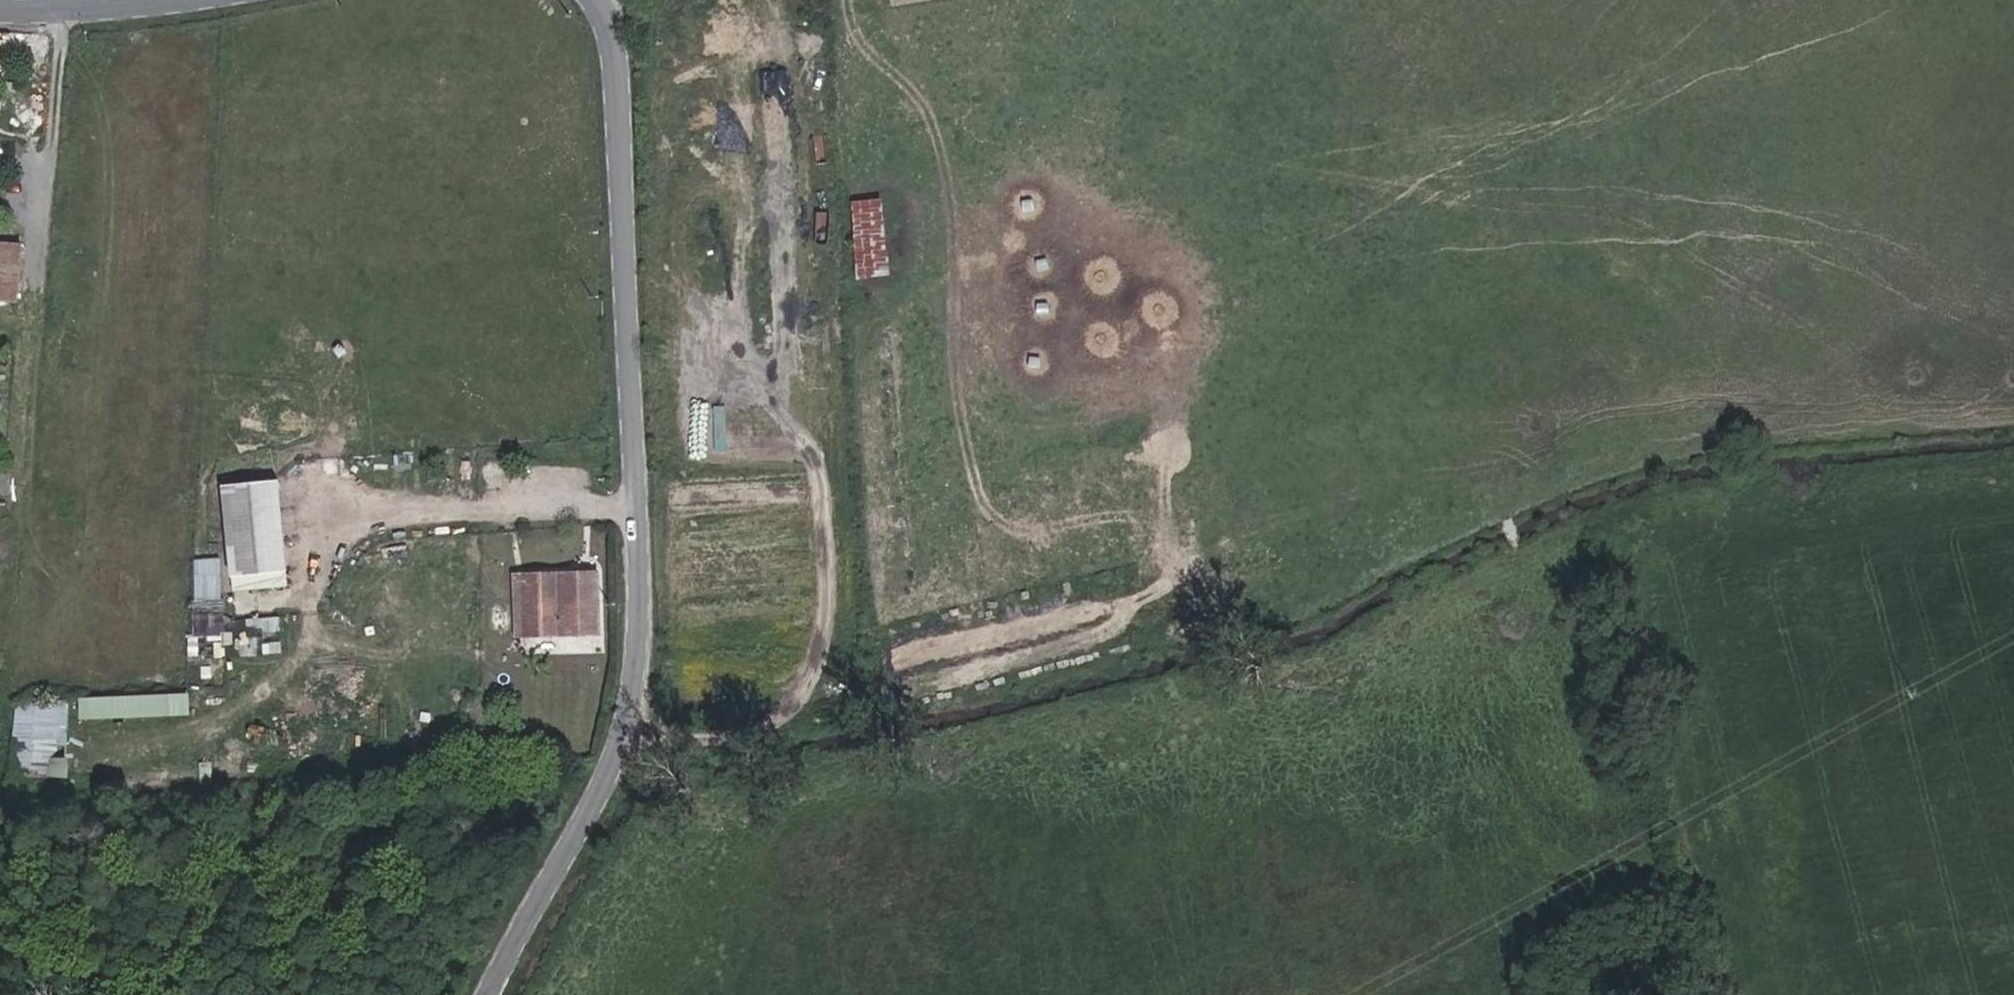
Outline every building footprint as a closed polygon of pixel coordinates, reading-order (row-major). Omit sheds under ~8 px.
[(893,196),(858,196),(858,276),(893,275),(893,196)] [(23,245),(0,243),(0,299),(17,300),(23,245)] [(287,570),(278,480),(224,485),(233,576),(287,570)] [(197,598),(225,598),(225,556),(198,555),(197,598)] [(601,633),(599,573),(515,575),(517,636),(601,633)] [(229,608),(196,608),(196,633),(229,633),(229,608)] [(88,693),(88,715),(173,715),(173,694),(88,693)] [(13,774),(74,778),(79,703),(18,699),(13,774)]
